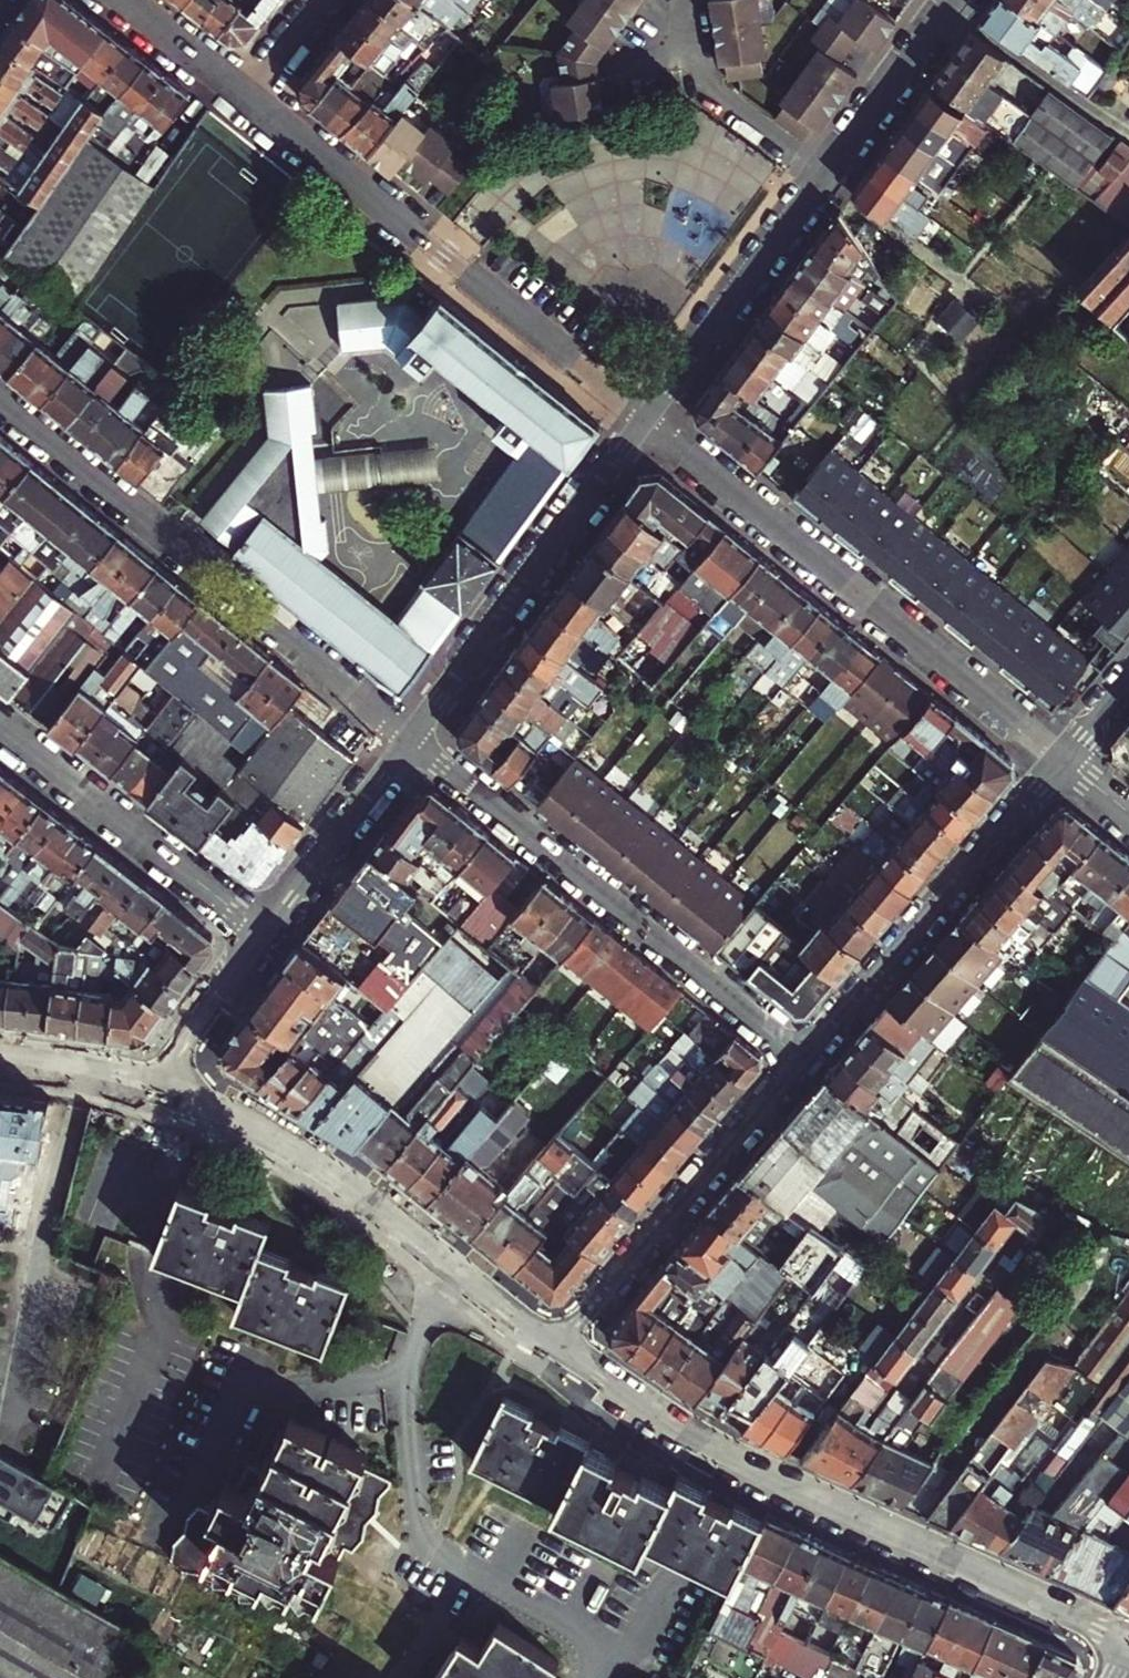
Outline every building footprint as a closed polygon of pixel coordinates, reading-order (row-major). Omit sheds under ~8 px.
[(85,63),(111,30),(97,19),(86,10),(73,0),(27,0),(14,19),(27,29),(48,44),(46,47),(64,60),(79,70),(85,63)] [(218,0),(189,0),(185,5),(193,12),(202,19),(217,1),(218,0)] [(219,33),(246,0),(218,0),(217,1),(202,19),(210,25),(219,33)] [(269,16),(281,0),(259,0),(256,4),(252,0),(246,0),(219,33),(231,42),(249,40),(269,16)] [(417,33),(376,0),(366,0),(363,3),(354,15),(372,29),(402,54),(413,63),(430,44),(417,33)] [(446,25),(420,4),(415,0),(376,0),(417,33),(430,44),(445,26),(446,25)] [(454,0),(415,0),(420,4),(446,25),(445,26),(451,31),(469,12),(467,11),(458,3),(454,0)] [(458,3),(467,11),(469,12),(478,0),(454,0),(458,3)] [(562,81),(552,82),(557,116),(603,109),(600,91),(596,60),(613,37),(636,6),(640,0),(582,0),(568,20),(576,26),(558,51),(562,81)] [(712,9),(718,47),(721,63),(726,62),(728,78),(763,73),(761,57),(767,56),(758,0),(711,0),(712,9)] [(784,103),(775,116),(804,137),(814,123),(819,127),(827,115),(847,87),(858,72),(839,59),(858,34),(876,47),(885,34),(895,20),(868,0),(853,0),(838,20),(829,13),(811,38),(820,45),(780,99),(784,103)] [(1056,33),(1011,0),(994,0),(981,18),(1069,83),(1080,68),(1048,44),(1056,33)] [(1092,31),(1051,0),(1011,0),(1056,33),(1062,24),(1066,31),(1083,44),(1092,31)] [(1080,0),(1051,0),(1092,31),(1104,40),(1110,32),(1098,22),(1101,19),(1083,5),(1077,5),(1080,0)] [(1126,9),(1128,5),(1128,1),(1128,0),(1114,0),(1114,1),(1126,9)] [(413,63),(402,54),(372,29),(354,15),(338,35),(358,51),(368,59),(373,63),(396,82),(413,63)] [(53,76),(64,60),(46,47),(48,44),(27,29),(14,19),(1,39),(24,55),(37,64),(53,76)] [(85,63),(102,77),(129,45),(121,39),(111,30),(85,63)] [(990,123),(1009,96),(1026,74),(971,32),(935,81),(990,123)] [(328,87),(350,60),(358,51),(338,35),(317,61),(300,82),(303,98),(312,106),(328,87)] [(33,70),(37,64),(24,55),(1,39),(0,40),(0,71),(10,78),(22,86),(54,109),(65,93),(33,70)] [(102,77),(121,92),(148,60),(138,52),(129,45),(102,77)] [(363,64),(369,68),(373,63),(368,59),(363,64)] [(53,76),(68,86),(79,70),(64,60),(53,76)] [(140,107),(152,92),(166,75),(156,66),(148,60),(121,92),(140,107)] [(328,119),(345,97),(365,73),(350,60),(328,87),(312,106),(328,119)] [(343,130),(377,100),(387,91),(396,82),(373,63),(369,68),(365,73),(345,97),(328,119),(333,123),(343,130)] [(369,151),(393,122),(403,109),(408,104),(424,84),(430,77),(417,67),(385,106),(377,100),(343,130),(355,141),(368,152),(369,151)] [(18,93),(22,86),(10,78),(0,71),(0,102),(12,110),(40,129),(49,117),(50,115),(18,93)] [(133,167),(153,143),(181,108),(191,95),(177,83),(166,75),(152,92),(140,107),(127,122),(135,130),(116,154),(133,167)] [(971,148),(990,123),(935,81),(916,106),(971,148)] [(90,134),(105,112),(85,98),(69,87),(65,93),(54,109),(50,115),(49,117),(64,127),(63,130),(83,144),(90,134)] [(12,110),(0,102),(0,107),(10,114),(12,110)] [(426,128),(431,123),(408,104),(403,109),(426,128)] [(957,167),(971,148),(916,106),(902,125),(957,167)] [(10,114),(0,107),(0,112),(8,117),(10,114)] [(1034,157),(1075,188),(1112,140),(1070,108),(1034,157)] [(403,109),(393,122),(369,151),(380,161),(393,171),(401,160),(421,175),(427,180),(430,176),(449,191),(472,163),(453,148),(456,144),(431,123),(426,128),(403,109)] [(30,133),(8,117),(0,112),(0,132),(25,150),(26,149),(31,142),(26,138),(28,135),(30,133)] [(902,125),(884,151),(939,192),(943,185),(957,167),(902,125)] [(42,159),(63,173),(83,144),(63,130),(42,159)] [(26,138),(31,142),(35,136),(30,133),(28,135),(26,138)] [(72,305),(156,183),(144,175),(133,167),(116,154),(90,134),(83,144),(63,173),(41,204),(29,222),(17,238),(6,254),(10,257),(22,267),(30,273),(37,278),(51,290),(72,305)] [(17,155),(0,143),(0,165),(11,172),(14,167),(21,157),(17,155)] [(34,160),(36,156),(26,149),(25,150),(24,153),(34,160)] [(920,208),(922,206),(931,194),(936,197),(940,193),(939,192),(884,151),(870,169),(920,208)] [(41,204),(63,173),(42,159),(42,160),(36,156),(34,160),(24,153),(21,157),(14,167),(11,172),(6,179),(41,204)] [(918,211),(920,208),(870,169),(854,191),(904,230),(918,211)] [(922,206),(927,209),(936,197),(931,194),(922,206)] [(17,238),(29,222),(0,199),(0,225),(17,238)] [(880,273),(870,257),(856,234),(841,208),(824,231),(834,238),(854,254),(857,256),(868,271),(877,277),(880,273)] [(904,230),(918,240),(933,222),(918,211),(904,230)] [(0,225),(0,250),(6,254),(17,238),(0,225)] [(861,281),(868,271),(857,256),(854,254),(834,238),(824,231),(813,246),(848,272),(861,281)] [(1077,292),(1128,337),(1128,236),(1077,292)] [(893,306),(870,289),(861,281),(848,272),(813,246),(793,273),(833,302),(845,287),(885,316),(893,306)] [(10,257),(6,254),(0,250),(0,269),(10,257)] [(12,280),(22,267),(10,257),(0,269),(0,270),(12,280)] [(0,309),(18,287),(30,273),(22,267),(12,280),(8,285),(4,282),(0,286),(0,309)] [(840,318),(845,311),(833,302),(793,273),(780,291),(840,335),(848,325),(840,318)] [(48,294),(51,290),(37,278),(34,283),(40,288),(46,293),(48,294)] [(37,292),(42,297),(46,293),(40,288),(37,292)] [(842,337),(840,335),(780,291),(767,308),(812,342),(818,335),(835,347),(836,345),(842,337)] [(385,298),(339,303),(344,348),(391,346),(423,373),(437,358),(510,417),(497,432),(521,452),(464,527),(425,578),(465,608),(509,550),(601,425),(562,394),(444,298),(440,302),(437,299),(424,316),(406,302),(387,303),(385,298)] [(829,355),(812,342),(767,308),(754,326),(828,384),(843,366),(829,355)] [(20,324),(0,309),(0,348),(20,324)] [(38,340),(53,323),(42,314),(27,331),(20,324),(0,348),(0,366),(9,374),(38,340)] [(9,374),(43,401),(84,351),(96,337),(102,329),(90,319),(82,328),(79,325),(55,353),(38,340),(9,374)] [(828,384),(754,326),(737,349),(810,406),(828,384)] [(96,337),(106,345),(113,337),(102,329),(96,337)] [(835,348),(835,347),(818,335),(812,342),(829,355),(835,348)] [(69,423),(98,387),(85,377),(109,348),(106,345),(96,337),(84,351),(43,401),(69,423)] [(852,356),(858,349),(842,337),(836,345),(852,356)] [(810,406),(737,349),(721,371),(753,396),(763,404),(772,411),(781,418),(792,427),(810,406)] [(95,444),(124,409),(112,399),(136,369),(122,358),(98,387),(69,423),(95,444)] [(698,420),(720,438),(753,396),(721,371),(697,403),(698,420)] [(240,550),(233,557),(403,695),(465,608),(425,578),(394,619),(322,558),(330,549),(325,521),(320,494),(316,459),(313,432),(320,431),(313,384),(267,390),(273,436),(205,521),(240,550)] [(95,444),(119,465),(161,407),(153,400),(156,395),(143,385),(124,409),(95,444)] [(728,444),(739,453),(761,425),(752,418),(763,404),(753,396),(720,438),(728,444)] [(140,481),(151,467),(167,447),(179,431),(173,427),(177,421),(161,407),(119,465),(140,481)] [(747,459),(758,469),(792,427),(781,418),(770,433),(761,425),(739,453),(747,459)] [(14,446),(0,435),(0,463),(14,446)] [(320,494),(440,478),(435,444),(316,459),(320,494)] [(34,463),(14,446),(0,463),(0,504),(34,463)] [(140,481),(164,501),(192,467),(167,447),(151,467),(140,481)] [(831,451),(793,498),(806,508),(820,520),(821,518),(872,559),(878,564),(927,603),(934,608),(980,646),(987,651),(1038,692),(1036,695),(1053,709),(1062,697),(1071,705),(1097,675),(1107,663),(1116,652),(1103,642),(1089,658),(831,451)] [(55,480),(34,463),(0,504),(0,511),(5,515),(0,522),(0,534),(7,540),(19,526),(55,480)] [(627,500),(684,546),(710,515),(680,491),(660,475),(644,477),(627,500)] [(40,543),(77,498),(55,480),(19,526),(40,543)] [(54,571),(71,550),(99,516),(77,498),(40,543),(51,552),(40,567),(45,571),(48,566),(54,571)] [(666,567),(684,546),(627,500),(610,522),(664,566),(666,567)] [(696,565),(727,529),(710,515),(684,546),(666,567),(673,573),(682,581),(696,565)] [(93,568),(120,534),(99,516),(71,550),(93,568)] [(660,571),(664,566),(610,522),(594,545),(632,575),(664,601),(682,581),(673,573),(669,578),(660,571)] [(720,606),(762,558),(750,548),(745,544),(727,529),(696,565),(701,569),(685,588),(687,590),(696,597),(693,601),(691,601),(635,667),(655,683),(699,631),(720,606)] [(101,598),(140,550),(120,534),(93,568),(85,577),(91,585),(83,589),(79,595),(86,599),(82,605),(91,611),(101,598)] [(1119,555),(1128,564),(1128,543),(1119,555)] [(570,577),(607,606),(632,575),(594,545),(570,577)] [(132,599),(159,566),(140,550),(101,598),(91,611),(99,618),(102,613),(108,617),(112,612),(120,590),(132,599)] [(1107,569),(1104,573),(1128,595),(1128,564),(1119,555),(1107,569)] [(27,586),(34,577),(22,567),(12,558),(0,573),(0,620),(27,586)] [(751,606),(780,572),(770,564),(762,558),(720,606),(738,621),(739,621),(744,615),(740,612),(747,603),(751,606)] [(628,661),(671,610),(687,590),(685,588),(701,569),(696,565),(682,581),(664,601),(656,612),(643,628),(625,648),(619,654),(628,661)] [(45,571),(50,575),(54,571),(48,566),(45,571)] [(153,617),(158,611),(180,583),(159,566),(132,599),(104,633),(115,643),(129,625),(142,608),(153,617)] [(660,571),(669,578),(673,573),(666,567),(664,566),(660,571)] [(751,606),(769,620),(797,587),(789,580),(780,572),(751,606)] [(1104,573),(1087,591),(1128,627),(1128,595),(1104,573)] [(77,612),(65,602),(34,577),(27,586),(0,620),(0,684),(13,694),(77,612)] [(610,627),(620,616),(607,606),(570,577),(551,603),(598,642),(617,657),(619,654),(625,648),(619,643),(623,637),(610,627)] [(175,634),(176,632),(202,600),(180,583),(158,611),(153,617),(139,634),(136,638),(141,643),(137,648),(143,653),(153,640),(158,644),(169,630),(175,634)] [(769,620),(774,624),(802,591),(797,587),(769,620)] [(780,656),(822,606),(813,599),(802,591),(774,624),(784,633),(771,649),(780,656)] [(1082,598),(1081,599),(1105,618),(1094,632),(1104,641),(1103,642),(1116,652),(1128,638),(1128,634),(1128,633),(1128,631),(1128,627),(1087,591),(1082,598)] [(211,646),(214,648),(232,625),(202,600),(176,632),(194,647),(204,655),(211,646)] [(590,653),(598,642),(551,603),(535,625),(569,652),(576,642),(590,653)] [(761,629),(769,620),(751,606),(744,615),(750,621),(756,625),(761,629)] [(798,670),(811,655),(839,621),(831,614),(822,606),(780,656),(798,670)] [(129,625),(139,634),(153,617),(142,608),(129,625)] [(52,724),(89,676),(115,643),(104,633),(85,618),(77,612),(13,694),(52,724)] [(738,621),(745,627),(750,621),(744,615),(739,621),(738,621)] [(811,655),(817,659),(844,625),(839,621),(811,655)] [(214,648),(221,654),(240,631),(232,625),(214,648)] [(564,657),(569,652),(535,625),(531,630),(564,657)] [(751,632),(756,636),(761,629),(756,625),(751,632)] [(817,659),(835,674),(864,641),(854,633),(844,625),(817,659)] [(158,644),(163,648),(175,634),(169,630),(158,644)] [(571,674),(559,664),(564,657),(531,630),(518,648),(551,675),(580,699),(589,689),(575,678),(578,674),(574,671),(571,674)] [(221,654),(253,680),(272,658),(240,631),(221,654)] [(147,668),(165,683),(194,647),(176,632),(175,634),(163,648),(147,668)] [(761,640),(766,644),(771,638),(766,633),(761,640)] [(131,644),(137,648),(141,643),(136,638),(131,644)] [(840,704),(843,701),(882,655),(873,648),(864,641),(835,674),(826,684),(820,679),(815,684),(840,704)] [(582,663),(590,653),(576,642),(569,652),(582,663)] [(599,676),(617,657),(598,642),(590,653),(582,663),(599,676)] [(183,697),(212,662),(204,655),(194,647),(165,683),(176,692),(183,697)] [(546,682),(551,675),(518,648),(505,665),(534,690),(549,702),(557,691),(546,682)] [(246,689),(253,680),(221,654),(214,663),(229,676),(246,689)] [(843,701),(869,722),(908,676),(882,655),(843,701)] [(233,738),(288,671),(272,658),(253,680),(246,689),(217,725),(233,738)] [(200,711),(229,676),(214,663),(212,662),(183,697),(200,711)] [(536,720),(549,702),(534,690),(505,665),(491,684),(497,689),(524,710),(535,719),(536,720)] [(804,674),(809,678),(813,673),(808,669),(804,674)] [(279,717),(290,704),(305,685),(288,671),(233,738),(251,752),(261,740),(279,717)] [(78,745),(116,697),(89,676),(52,724),(78,745)] [(217,725),(246,689),(229,676),(200,711),(217,725)] [(894,743),(910,725),(934,697),(908,676),(869,722),(894,743)] [(478,702),(510,728),(524,710),(497,689),(491,684),(478,702)] [(287,781),(270,767),(251,752),(233,738),(217,725),(200,711),(183,697),(176,692),(158,715),(150,724),(149,726),(156,731),(168,740),(179,749),(187,755),(184,759),(197,768),(199,770),(221,787),(236,799),(248,782),(305,826),(318,807),(303,795),(287,781)] [(126,705),(134,711),(141,701),(133,695),(126,705)] [(102,752),(134,711),(126,705),(116,697),(78,745),(96,759),(102,752)] [(910,725),(933,745),(957,716),(946,707),(934,697),(910,725)] [(150,724),(158,715),(141,701),(134,711),(150,724)] [(505,756),(496,748),(510,728),(478,702),(467,717),(458,728),(461,741),(494,768),(505,756)] [(536,720),(552,733),(566,716),(549,702),(536,720)] [(303,737),(313,723),(290,704),(279,717),(297,733),(303,737)] [(510,728),(521,737),(535,719),(524,710),(510,728)] [(113,772),(118,767),(149,726),(150,724),(134,711),(102,752),(96,759),(113,772)] [(1014,773),(1014,763),(989,742),(957,716),(933,745),(996,795),(1008,782),(1014,773)] [(251,752),(270,767),(297,733),(279,717),(261,740),(251,752)] [(494,768),(512,782),(550,736),(552,733),(536,720),(535,719),(521,737),(505,756),(494,768)] [(323,755),(334,741),(313,723),(303,737),(314,747),(323,755)] [(1128,772),(1128,725),(1125,730),(1114,742),(1116,761),(1128,772)] [(113,772),(132,787),(155,756),(146,749),(155,738),(152,736),(156,731),(149,726),(118,767),(113,772)] [(287,781),(307,756),(314,747),(303,737),(297,733),(270,767),(287,781)] [(173,752),(175,754),(179,749),(168,740),(155,756),(164,763),(173,752)] [(344,772),(354,758),(334,741),(323,755),(330,761),(344,772)] [(988,804),(996,795),(933,745),(924,756),(929,761),(940,770),(951,771),(937,786),(976,818),(988,804)] [(287,781),(303,795),(330,761),(323,755),(314,747),(307,756),(287,781)] [(132,787),(151,802),(174,771),(184,759),(187,755),(179,749),(175,754),(173,752),(164,763),(155,756),(132,787)] [(918,762),(924,766),(929,761),(924,756),(918,762)] [(540,805),(564,825),(602,778),(582,761),(577,757),(540,805)] [(203,843),(235,800),(236,799),(221,787),(211,801),(205,797),(205,790),(200,787),(193,788),(189,784),(199,770),(197,768),(184,759),(174,771),(151,802),(203,843)] [(331,790),(344,772),(330,761),(303,795),(318,807),(331,790)] [(919,772),(924,766),(918,762),(914,768),(919,772)] [(26,788),(7,774),(0,783),(0,821),(26,788)] [(564,825),(588,844),(627,798),(602,778),(564,825)] [(969,825),(976,818),(937,786),(930,780),(915,797),(961,836),(969,825)] [(267,878),(305,826),(248,782),(236,799),(235,800),(203,843),(227,862),(250,880),(267,878)] [(45,803),(26,788),(0,821),(0,861),(45,803)] [(421,844),(425,839),(453,804),(434,790),(418,791),(387,832),(403,845),(410,836),(421,844)] [(956,842),(961,836),(915,797),(913,801),(907,796),(903,801),(909,805),(901,815),(912,825),(946,853),(956,842)] [(588,844),(613,865),(652,819),(627,798),(588,844)] [(62,817),(45,803),(0,861),(0,877),(10,885),(14,880),(62,817)] [(443,854),(471,819),(453,804),(425,839),(443,854)] [(1075,850),(1068,843),(1086,822),(1068,807),(1058,808),(1047,823),(1033,837),(1064,863),(1075,850)] [(81,832),(62,817),(14,880),(10,885),(0,898),(0,902),(7,907),(28,881),(36,888),(81,832)] [(443,854),(461,868),(489,834),(471,819),(443,854)] [(613,865),(639,886),(677,839),(652,819),(613,865)] [(936,865),(942,858),(908,830),(896,820),(892,825),(886,832),(881,827),(877,831),(883,836),(882,837),(891,844),(928,875),(936,865)] [(881,827),(886,832),(892,825),(887,821),(881,827)] [(1064,863),(1072,870),(1101,834),(1095,829),(1086,822),(1068,843),(1075,850),(1064,863)] [(944,856),(946,853),(912,825),(910,827),(908,830),(942,858),(944,856)] [(882,837),(883,836),(877,831),(874,835),(880,839),(882,837)] [(59,899),(76,877),(100,847),(81,832),(36,888),(56,902),(59,899)] [(416,887),(431,868),(427,865),(413,854),(403,845),(387,832),(373,851),(416,887)] [(515,855),(489,834),(461,868),(487,889),(515,855)] [(1082,877),(1092,885),(1112,860),(1120,849),(1112,843),(1101,834),(1072,870),(1059,884),(1049,896),(1064,909),(1069,913),(1072,909),(1073,908),(1066,903),(1078,888),(1075,886),(1082,877)] [(921,881),(928,875),(891,844),(882,837),(880,839),(874,835),(871,839),(877,843),(867,855),(912,893),(921,881)] [(403,845),(413,854),(421,844),(410,836),(403,845)] [(1059,884),(1072,870),(1064,863),(1033,837),(1022,850),(1009,864),(1034,884),(1044,872),(1059,884)] [(639,886),(664,906),(702,860),(677,839),(639,886)] [(865,854),(867,855),(877,843),(871,839),(861,850),(865,854)] [(80,915),(120,862),(100,847),(76,877),(85,884),(69,906),(80,915)] [(851,879),(866,861),(862,857),(865,854),(861,850),(857,847),(838,868),(846,875),(851,879)] [(1109,899),(1128,875),(1128,874),(1128,856),(1120,849),(1112,860),(1092,885),(1073,908),(1072,909),(1089,923),(1093,917),(1088,913),(1096,903),(1094,902),(1102,892),(1109,899)] [(407,899),(416,887),(373,851),(358,871),(411,915),(417,907),(407,899)] [(907,899),(912,893),(867,855),(865,854),(862,857),(866,861),(851,879),(860,887),(864,882),(897,910),(907,899)] [(431,868),(434,864),(438,860),(431,860),(427,865),(431,868)] [(690,927),(728,881),(702,860),(664,906),(690,927)] [(103,932),(143,880),(120,862),(80,915),(103,932)] [(431,868),(437,873),(440,869),(434,864),(431,868)] [(1033,905),(1044,893),(1034,884),(1009,864),(1001,874),(994,882),(1012,897),(1028,911),(1049,928),(1054,932),(1069,913),(1064,909),(1056,920),(1043,910),(1041,912),(1033,905)] [(386,947),(411,915),(358,871),(332,905),(386,947)] [(847,901),(860,887),(851,879),(846,875),(835,873),(826,883),(847,901)] [(1114,902),(1128,884),(1128,874),(1128,875),(1109,899),(1114,902)] [(59,899),(69,906),(85,884),(76,877),(59,899)] [(523,926),(530,932),(563,894),(545,879),(513,917),(523,926)] [(139,930),(142,926),(165,898),(143,880),(103,932),(112,939),(116,934),(129,943),(139,930)] [(690,927),(718,949),(756,905),(756,904),(728,881),(690,927)] [(894,915),(897,910),(864,882),(860,887),(894,915)] [(1026,930),(1018,923),(1028,911),(1012,897),(994,882),(988,891),(979,900),(1013,929),(1025,938),(1039,949),(1054,932),(1049,928),(1041,938),(1028,928),(1026,930)] [(807,906),(828,923),(847,901),(826,883),(807,906)] [(1112,942),(1128,920),(1128,884),(1114,902),(1121,908),(1106,927),(1098,921),(1093,927),(1112,942)] [(889,920),(894,915),(860,887),(847,901),(880,930),(889,920)] [(451,916),(459,923),(481,896),(474,890),(451,916)] [(489,947),(497,937),(513,917),(483,894),(481,896),(459,923),(489,947)] [(546,945),(578,906),(563,894),(530,932),(546,945)] [(157,937),(165,943),(186,914),(165,898),(142,926),(153,934),(157,929),(161,932),(157,937)] [(1012,940),(1006,938),(1013,929),(979,900),(971,908),(962,920),(1004,955),(1023,970),(1039,949),(1025,938),(1019,946),(1012,940)] [(871,940),(880,930),(847,901),(828,923),(861,952),(871,940)] [(18,950),(18,945),(20,946),(27,936),(33,927),(7,907),(0,902),(0,937),(18,950)] [(852,963),(861,952),(828,923),(807,906),(803,902),(794,914),(818,934),(806,948),(840,977),(852,963)] [(749,975),(762,960),(786,931),(756,905),(718,949),(749,975)] [(563,959),(564,957),(595,920),(578,906),(546,945),(563,959)] [(199,969),(215,947),(214,935),(186,914),(165,943),(174,950),(177,947),(189,955),(186,959),(199,969)] [(564,957),(591,981),(623,942),(595,920),(564,957)] [(994,967),(1004,955),(962,920),(952,932),(994,967)] [(1121,1000),(1128,988),(1128,920),(1112,942),(1042,1035),(1128,1095),(1128,1005),(1121,1000)] [(515,935),(522,942),(530,932),(523,926),(515,935)] [(49,1029),(59,947),(49,939),(33,927),(27,936),(20,946),(37,954),(35,967),(16,965),(14,980),(8,1023),(49,1029)] [(102,952),(106,947),(84,931),(73,949),(90,951),(102,952)] [(522,942),(538,955),(546,945),(530,932),(522,942)] [(982,981),(994,967),(952,932),(947,935),(940,946),(982,981)] [(132,956),(137,950),(129,943),(116,934),(112,939),(106,947),(102,952),(120,955),(132,956)] [(186,959),(189,955),(177,947),(174,950),(165,943),(157,937),(155,936),(143,954),(186,986),(199,969),(186,959)] [(489,947),(500,956),(508,946),(497,937),(489,947)] [(591,981),(606,993),(638,955),(623,942),(591,981)] [(336,994),(349,979),(303,944),(288,964),(333,998),(336,994)] [(522,974),(538,988),(563,959),(546,945),(538,955),(530,964),(522,974)] [(500,956),(506,961),(514,951),(508,946),(500,956)] [(979,985),(982,981),(940,946),(937,949),(979,985)] [(70,1032),(78,1033),(87,978),(89,962),(90,951),(73,949),(59,947),(49,1029),(70,1032)] [(820,999),(840,977),(806,948),(782,976),(762,960),(749,975),(798,1015),(808,1014),(820,999)] [(970,995),(979,985),(937,949),(926,961),(916,974),(950,1001),(952,998),(960,988),(970,995)] [(170,1009),(186,986),(143,954),(137,950),(132,956),(120,955),(118,973),(133,984),(170,1009)] [(78,1033),(109,1038),(115,997),(118,973),(120,955),(102,952),(90,951),(89,962),(105,965),(103,980),(87,978),(78,1033)] [(522,974),(530,964),(514,951),(506,961),(512,966),(522,974)] [(606,993),(620,1005),(652,966),(638,955),(606,993)] [(311,1022),(333,998),(288,964),(268,990),(311,1022)] [(478,1058),(538,988),(522,974),(512,966),(472,1013),(393,1103),(405,1113),(465,1048),(478,1058)] [(647,1028),(681,989),(652,966),(620,1005),(647,1028)] [(358,1144),(393,1103),(472,1013),(421,970),(373,1026),(360,1041),(368,1047),(376,1054),(369,1062),(318,1120),(358,1144)] [(958,1008),(954,1005),(956,1001),(952,998),(950,1001),(916,974),(913,977),(955,1013),(958,1008)] [(947,1022),(955,1013),(913,977),(904,987),(947,1022)] [(14,980),(0,979),(0,1022),(8,1023),(14,980)] [(134,1042),(150,1036),(170,1009),(133,984),(123,998),(115,997),(109,1038),(134,1042)] [(936,1034),(947,1022),(904,987),(898,994),(894,999),(936,1034)] [(954,1005),(958,1008),(970,995),(960,988),(952,998),(956,1001),(954,1005)] [(311,1022),(268,990),(249,1015),(290,1047),(311,1022)] [(279,1096),(354,1009),(336,994),(333,998),(311,1022),(290,1047),(258,1083),(279,1096)] [(931,1041),(936,1034),(894,999),(888,1005),(907,1021),(931,1041)] [(929,1054),(936,1045),(931,1041),(907,1021),(888,1005),(876,1018),(872,1024),(903,1050),(920,1064),(929,1054)] [(300,1109),(343,1060),(360,1041),(373,1026),(354,1009),(279,1096),(300,1109)] [(716,1059),(737,1035),(706,1010),(687,1034),(699,1046),(715,1059),(716,1059)] [(226,1064),(258,1083),(290,1047),(249,1015),(223,1049),(226,1064)] [(905,1083),(920,1064),(903,1050),(872,1024),(856,1042),(878,1060),(891,1070),(897,1062),(903,1066),(900,1071),(903,1074),(900,1078),(905,1083)] [(758,1070),(762,1065),(760,1054),(737,1035),(716,1059),(747,1084),(758,1070)] [(1042,1035),(1040,1037),(1011,1075),(1128,1156),(1128,1095),(1042,1035)] [(343,1060),(351,1066),(368,1047),(360,1041),(343,1060)] [(905,1083),(900,1078),(891,1070),(878,1060),(856,1042),(853,1046),(841,1060),(876,1089),(882,1083),(886,1086),(884,1088),(891,1094),(896,1088),(899,1090),(905,1083)] [(708,1068),(715,1059),(699,1046),(691,1055),(708,1068)] [(318,1120),(369,1062),(376,1054),(368,1047),(351,1066),(343,1060),(300,1109),(318,1120)] [(386,1166),(455,1085),(478,1058),(465,1048),(405,1113),(393,1103),(358,1144),(360,1145),(386,1166)] [(742,1090),(747,1084),(716,1059),(715,1059),(708,1068),(691,1055),(685,1062),(732,1101),(742,1090)] [(876,1105),(884,1096),(876,1089),(841,1060),(834,1069),(826,1077),(870,1113),(896,1134),(906,1121),(884,1105),(876,1105)] [(732,1101),(685,1062),(684,1062),(672,1077),(719,1117),(729,1106),(732,1101)] [(641,1079),(658,1093),(672,1077),(655,1063),(641,1079)] [(719,1117),(672,1077),(658,1093),(674,1107),(706,1133),(715,1122),(719,1117)] [(772,1199),(788,1210),(857,1129),(870,1113),(826,1077),(813,1091),(807,1100),(741,1176),(772,1199)] [(420,1172),(444,1144),(432,1134),(439,1125),(444,1128),(469,1096),(455,1085),(386,1166),(410,1185),(420,1172)] [(1,1174),(12,1176),(18,1171),(21,1153),(39,1156),(49,1101),(0,1093),(0,1180),(1,1174)] [(660,1125),(667,1115),(652,1102),(644,1112),(651,1118),(660,1125)] [(630,1109),(636,1114),(640,1109),(634,1104),(630,1109)] [(906,1111),(911,1114),(915,1109),(911,1106),(906,1111)] [(701,1138),(706,1133),(674,1107),(667,1115),(660,1125),(691,1151),(701,1138)] [(886,1240),(947,1160),(959,1145),(915,1109),(911,1114),(906,1121),(896,1134),(870,1113),(857,1129),(788,1210),(809,1226),(834,1243),(853,1216),(886,1240)] [(685,1157),(691,1151),(660,1125),(651,1118),(643,1128),(632,1119),(623,1130),(642,1145),(656,1157),(673,1171),(685,1157)] [(496,1254),(516,1229),(527,1216),(531,1211),(546,1193),(542,1190),(546,1186),(538,1179),(550,1165),(556,1171),(575,1148),(558,1134),(507,1195),(484,1222),(473,1235),(496,1254)] [(617,1148),(622,1152),(627,1146),(622,1141),(617,1148)] [(410,1185),(414,1188),(448,1147),(444,1144),(420,1172),(410,1185)] [(659,1188),(673,1171),(656,1157),(642,1145),(627,1162),(638,1171),(659,1188)] [(484,1222),(507,1195),(478,1172),(448,1147),(414,1188),(473,1235),(484,1222)] [(614,1151),(620,1156),(622,1152),(617,1148),(614,1151)] [(655,1194),(659,1188),(638,1171),(627,1162),(613,1180),(644,1206),(655,1194)] [(640,1210),(644,1206),(613,1180),(601,1170),(589,1183),(601,1193),(633,1219),(640,1210)] [(12,1176),(1,1174),(0,1180),(0,1209),(6,1210),(12,1176)] [(761,1212),(772,1199),(741,1176),(735,1182),(730,1189),(761,1212)] [(576,1199),(588,1209),(601,1193),(589,1183),(582,1192),(576,1199)] [(244,1286),(263,1244),(272,1219),(240,1207),(238,1213),(211,1203),(214,1197),(182,1185),(157,1253),(244,1286)] [(751,1224),(761,1212),(730,1189),(725,1195),(720,1201),(751,1224)] [(1042,1233),(1055,1217),(1029,1203),(1006,1191),(996,1204),(1018,1222),(1039,1238),(1042,1233)] [(629,1224),(633,1219),(601,1193),(588,1209),(606,1224),(620,1236),(629,1224)] [(710,1214),(741,1236),(751,1224),(720,1201),(715,1207),(710,1214)] [(997,1248),(1007,1235),(1018,1222),(996,1204),(975,1232),(997,1248)] [(574,1227),(580,1219),(568,1208),(561,1217),(574,1227)] [(613,1243),(620,1236),(606,1224),(588,1209),(580,1219),(574,1227),(570,1232),(601,1258),(613,1243)] [(496,1254),(516,1270),(551,1228),(531,1211),(527,1216),(516,1229),(496,1254)] [(720,1262),(731,1248),(741,1236),(710,1214),(695,1230),(680,1249),(716,1277),(709,1286),(724,1297),(738,1277),(720,1262)] [(566,1299),(601,1258),(570,1232),(574,1227),(561,1217),(551,1228),(516,1270),(525,1277),(552,1299),(566,1299)] [(1042,1233),(1065,1250),(1080,1230),(1055,1217),(1042,1233)] [(792,1274),(814,1290),(844,1250),(834,1243),(809,1226),(786,1258),(780,1265),(792,1274)] [(957,1257),(977,1273),(997,1248),(975,1232),(957,1257)] [(757,1320),(771,1302),(792,1274),(780,1265),(771,1258),(741,1236),(731,1248),(720,1262),(738,1277),(724,1297),(728,1300),(733,1304),(739,1307),(757,1320)] [(293,1255),(263,1244),(244,1286),(235,1312),(327,1347),(353,1278),(322,1266),(319,1272),(291,1261),(293,1255)] [(724,1297),(709,1286),(716,1277),(680,1249),(669,1260),(662,1269),(683,1284),(701,1297),(720,1310),(724,1305),(728,1300),(724,1297)] [(780,1265),(786,1258),(776,1251),(771,1258),(780,1265)] [(938,1282),(958,1299),(977,1273),(957,1257),(938,1282)] [(998,1290),(999,1289),(1010,1274),(998,1265),(986,1280),(998,1290)] [(680,1299),(683,1294),(678,1290),(683,1284),(662,1269),(612,1330),(611,1341),(630,1354),(660,1313),(670,1300),(674,1295),(680,1299)] [(917,1309),(938,1325),(958,1299),(938,1282),(917,1309)] [(1014,1315),(1022,1306),(999,1289),(998,1290),(992,1298),(1014,1315)] [(967,1305),(979,1315),(989,1302),(976,1293),(967,1305)] [(647,1366),(683,1320),(692,1309),(693,1308),(687,1304),(690,1299),(683,1294),(680,1299),(674,1295),(670,1300),(677,1305),(667,1318),(660,1313),(630,1354),(647,1366)] [(1014,1491),(1029,1471),(1040,1456),(1042,1458),(1056,1439),(1075,1453),(1102,1417),(1128,1382),(1128,1295),(1072,1370),(953,1528),(980,1540),(1006,1506),(1004,1504),(1014,1491)] [(711,1322),(715,1317),(720,1310),(701,1297),(696,1303),(693,1308),(692,1309),(702,1316),(711,1322)] [(933,1422),(954,1394),(989,1349),(1014,1315),(992,1298),(989,1302),(979,1315),(951,1352),(940,1367),(913,1402),(911,1405),(926,1416),(933,1422)] [(693,1308),(696,1303),(690,1299),(687,1304),(693,1308)] [(724,1305),(729,1309),(733,1304),(728,1300),(724,1305)] [(696,1402),(722,1366),(746,1334),(756,1322),(757,1320),(739,1307),(726,1325),(715,1317),(711,1322),(698,1340),(667,1381),(696,1402)] [(698,1340),(689,1334),(702,1316),(692,1309),(683,1320),(647,1366),(667,1381),(698,1340)] [(898,1335),(918,1350),(938,1325),(917,1309),(898,1335)] [(696,1402),(719,1416),(766,1354),(755,1344),(765,1329),(756,1322),(746,1334),(722,1366),(696,1402)] [(877,1363),(896,1378),(918,1350),(898,1335),(877,1363)] [(927,1357),(940,1367),(951,1352),(939,1342),(927,1357)] [(810,1363),(817,1368),(825,1357),(808,1344),(802,1352),(800,1355),(810,1363)] [(752,1419),(776,1386),(796,1360),(800,1355),(802,1352),(793,1345),(779,1363),(766,1354),(719,1416),(743,1429),(752,1419)] [(930,1517),(953,1528),(1072,1370),(1051,1356),(930,1517)] [(743,1429),(763,1440),(804,1385),(817,1368),(810,1363),(806,1368),(796,1360),(776,1386),(752,1419),(743,1429)] [(828,1471),(866,1421),(896,1378),(877,1363),(861,1384),(804,1460),(828,1471)] [(787,1452),(816,1414),(847,1373),(833,1364),(812,1391),(804,1385),(763,1440),(787,1452)] [(867,1461),(895,1425),(898,1421),(911,1405),(913,1402),(902,1393),(905,1389),(900,1386),(871,1425),(858,1442),(834,1473),(852,1481),(867,1461)] [(744,1564),(767,1519),(737,1504),(735,1507),(711,1494),(712,1492),(681,1476),(675,1486),(647,1473),(645,1477),(617,1464),(620,1457),(591,1443),(594,1436),(562,1421),(560,1425),(536,1413),(538,1409),(507,1394),(475,1459),(560,1502),(557,1508),(643,1552),(650,1538),(735,1581),(744,1564)] [(914,1433),(916,1429),(926,1416),(911,1405),(898,1421),(914,1433)] [(253,1601),(266,1575),(293,1589),(296,1582),(321,1595),(345,1547),(354,1551),(366,1540),(367,1524),(378,1516),(381,1497),(392,1489),(390,1477),(363,1464),(330,1446),(325,1443),(329,1435),(293,1416),(264,1473),(249,1465),(235,1490),(225,1485),(211,1512),(197,1505),(187,1514),(185,1529),(173,1542),(171,1560),(184,1572),(195,1572),(206,1584),(222,1586),(230,1597),(253,1601)] [(1128,1470),(1128,1437),(1102,1417),(1075,1453),(1060,1473),(1087,1492),(1041,1551),(1029,1545),(1049,1518),(1034,1506),(1018,1528),(1002,1550),(1051,1572),(1128,1470)] [(834,1473),(858,1442),(871,1425),(868,1423),(866,1421),(828,1471),(831,1472),(834,1473)] [(898,1464),(908,1450),(903,1447),(914,1433),(898,1421),(895,1425),(867,1461),(852,1481),(877,1493),(898,1464)] [(925,1475),(934,1462),(917,1454),(929,1439),(916,1429),(914,1433),(903,1447),(908,1450),(898,1464),(877,1493),(903,1504),(925,1475)] [(334,1437),(330,1446),(363,1464),(368,1455),(334,1437)] [(1034,1506),(1060,1473),(1075,1453),(1056,1439),(1042,1458),(1040,1456),(1029,1471),(1034,1474),(1019,1495),(1014,1491),(1004,1504),(1006,1506),(980,1540),(1002,1550),(1018,1528),(1034,1506)] [(0,1451),(0,1513),(9,1518),(16,1507),(54,1529),(74,1495),(0,1451)] [(955,1480),(955,1478),(934,1462),(925,1475),(903,1504),(927,1516),(955,1480)] [(1128,1512),(1128,1470),(1051,1572),(1075,1583),(1110,1537),(1107,1535),(1114,1526),(1111,1524),(1114,1519),(1120,1523),(1128,1512)] [(767,1519),(744,1564),(750,1567),(730,1606),(724,1603),(697,1656),(734,1677),(733,1677),(755,1677),(767,1655),(753,1647),(755,1643),(750,1640),(765,1611),(760,1608),(800,1530),(769,1516),(767,1519)] [(1107,1535),(1110,1537),(1120,1523),(1114,1519),(1111,1524),(1114,1526),(1107,1535)] [(825,1542),(800,1530),(760,1608),(765,1611),(750,1640),(755,1643),(753,1647),(767,1655),(755,1677),(768,1677),(781,1653),(826,1673),(834,1657),(818,1649),(806,1644),(792,1637),(786,1634),(779,1631),(783,1623),(794,1602),(825,1542)] [(1075,1583),(1090,1590),(1125,1544),(1110,1537),(1075,1583)] [(851,1554),(825,1542),(794,1602),(806,1609),(792,1637),(806,1644),(851,1554)] [(1128,1583),(1128,1546),(1125,1544),(1090,1590),(1115,1601),(1128,1583)] [(149,1639),(0,1553),(0,1677),(128,1677),(149,1639)] [(877,1565),(851,1554),(806,1644),(818,1649),(829,1627),(836,1630),(841,1620),(847,1623),(877,1565)] [(901,1576),(877,1565),(847,1623),(841,1636),(850,1641),(840,1660),(856,1667),(859,1659),(877,1624),(901,1576)] [(926,1588),(901,1576),(877,1624),(889,1630),(868,1672),(871,1674),(881,1677),(902,1636),(926,1588)] [(1115,1601),(1128,1607),(1128,1583),(1115,1601)] [(902,1636),(905,1638),(908,1639),(888,1677),(911,1677),(952,1599),(930,1590),(926,1588),(902,1636)] [(952,1599),(911,1677),(969,1677),(995,1619),(952,1599)] [(995,1619),(969,1677),(1031,1677),(1034,1671),(1046,1643),(995,1619)] [(790,1626),(783,1623),(779,1631),(786,1634),(790,1626)] [(552,1657),(499,1624),(482,1650),(522,1677),(543,1677),(555,1660),(552,1657)] [(482,1650),(462,1636),(435,1677),(522,1677),(482,1650)] [(1034,1671),(1049,1677),(1081,1677),(1083,1673),(1077,1657),(1046,1643),(1034,1671)] [(560,1662),(552,1657),(555,1660),(543,1677),(549,1677),(560,1662)] [(823,1677),(850,1677),(856,1667),(840,1660),(834,1657),(826,1673),(823,1677)] [(859,1659),(856,1667),(862,1670),(865,1663),(859,1659)]
